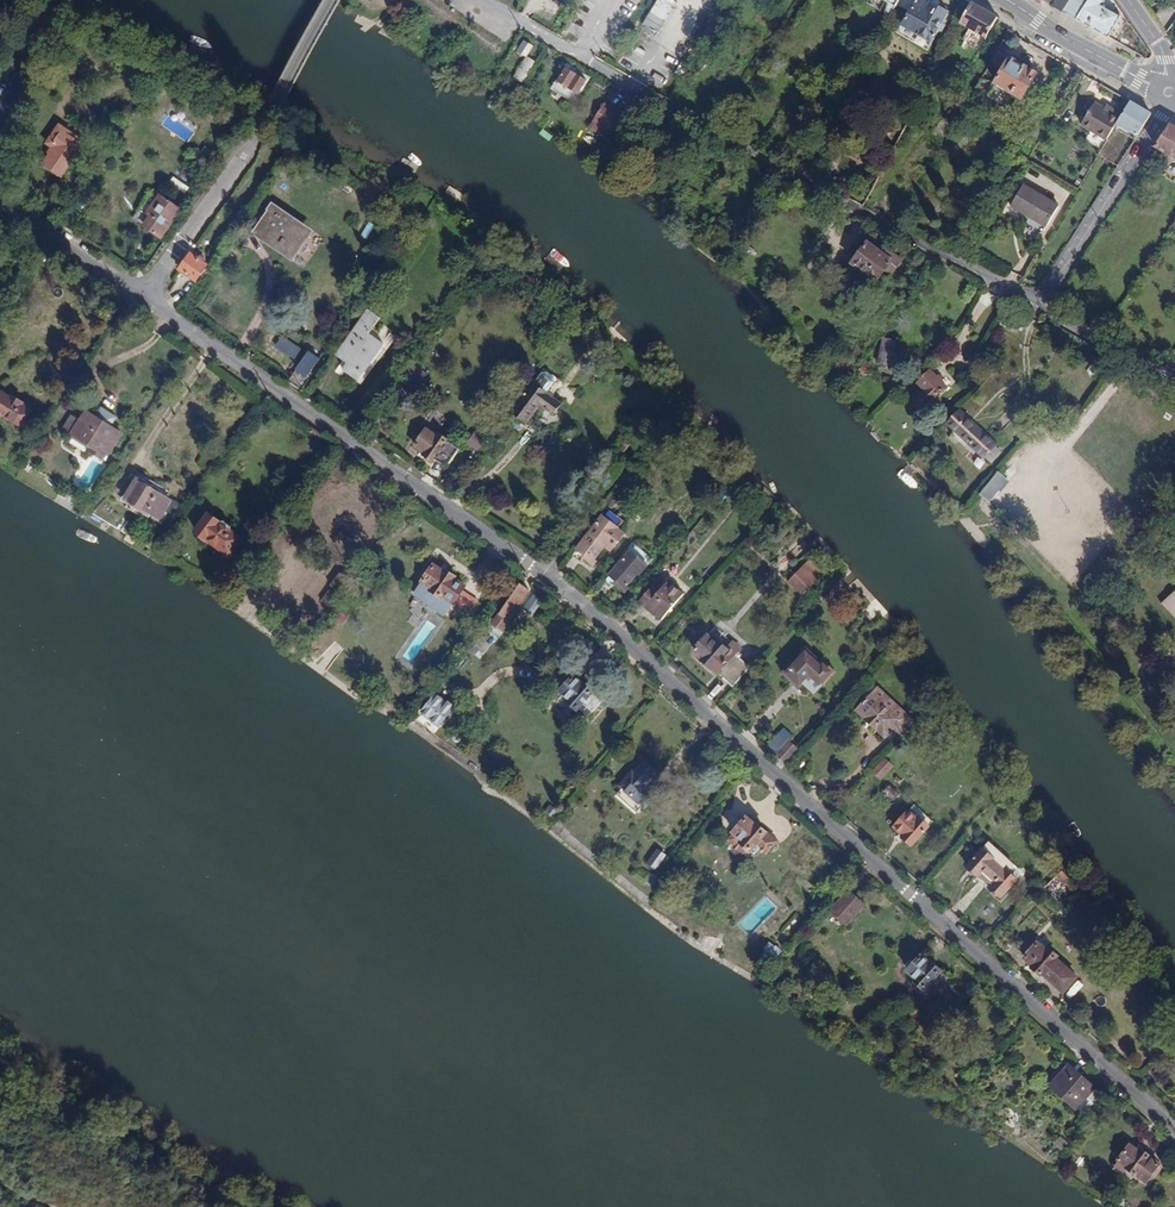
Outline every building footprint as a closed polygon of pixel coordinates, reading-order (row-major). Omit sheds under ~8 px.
[(898,3),(900,0),(886,0),(889,1),(884,15),(890,18),(898,3)] [(898,3),(913,12),(905,26),(932,42),(948,14),(925,0),(900,0),(898,3)] [(1071,0),(1044,0),(1064,11),(1071,0)] [(1064,11),(1078,19),(1090,0),(1071,0),(1064,11)] [(1078,19),(1110,37),(1122,16),(1104,5),(1106,0),(1090,0),(1078,19)] [(998,18),(972,3),(962,23),(987,37),(998,18)] [(1155,17),(1168,34),(1174,23),(1174,10),(1164,3),(1155,17)] [(418,10),(412,7),(407,16),(413,19),(418,10)] [(533,46),(525,41),(519,50),(528,55),(533,46)] [(1009,59),(997,52),(992,62),(1005,69),(996,84),(1023,99),(1037,73),(1010,58),(1009,59)] [(589,76),(570,64),(555,89),(573,101),(589,76)] [(1130,101),(1122,115),(1117,124),(1137,135),(1152,114),(1130,101)] [(589,131),(608,138),(620,109),(601,102),(589,131)] [(1081,125),(1108,140),(1117,124),(1122,115),(1108,106),(1106,108),(1096,102),(1081,125)] [(1170,124),(1156,146),(1174,158),(1174,127),(1170,124)] [(83,145),(62,132),(53,145),(55,147),(43,165),(62,178),(83,145)] [(1011,206),(1047,228),(1059,206),(1024,185),(1011,206)] [(158,201),(150,195),(132,220),(161,240),(180,212),(161,197),(158,201)] [(309,230),(274,206),(256,232),(290,257),(309,230)] [(887,271),(894,276),(913,248),(909,245),(900,258),(894,254),(891,260),(867,243),(852,265),(879,283),(887,271)] [(195,283),(206,267),(190,256),(179,272),(195,283)] [(480,282),(484,276),(475,268),(470,274),(480,282)] [(131,316),(124,311),(112,329),(119,334),(131,316)] [(379,320),(368,312),(336,356),(347,364),(343,371),(359,382),(371,364),(370,363),(382,345),(368,336),(379,320)] [(1111,327),(1108,332),(1120,338),(1123,333),(1111,327)] [(283,335),(275,346),(294,361),(302,350),(283,335)] [(896,343),(884,340),(879,364),(894,367),(895,364),(897,364),(899,355),(893,354),(896,343)] [(319,360),(308,353),(288,382),(301,391),(310,379),(307,377),(319,360)] [(867,372),(862,368),(858,372),(864,376),(867,372)] [(562,384),(546,371),(536,385),(533,383),(512,412),(528,423),(539,410),(542,412),(547,406),(556,413),(564,402),(554,394),(562,384)] [(947,388),(931,371),(918,384),(925,391),(914,401),(923,411),(947,388)] [(652,395),(644,388),(640,393),(648,401),(652,395)] [(11,401),(0,395),(0,416),(4,418),(3,419),(20,429),(30,411),(22,407),(23,404),(12,398),(11,401)] [(1003,453),(959,411),(948,423),(992,464),(1003,453)] [(122,435),(86,412),(79,423),(72,418),(65,429),(76,436),(74,438),(90,448),(88,450),(105,461),(122,435)] [(459,451),(437,435),(436,437),(426,431),(414,447),(424,454),(423,456),(433,463),(435,461),(446,469),(459,451)] [(622,438),(613,451),(621,457),(631,444),(622,438)] [(1017,449),(981,493),(990,501),(1026,457),(1017,449)] [(350,478),(336,468),(331,475),(345,484),(350,478)] [(169,503),(137,483),(126,500),(159,520),(169,503)] [(611,510),(618,500),(612,496),(605,505),(611,510)] [(207,540),(210,535),(233,552),(241,540),(231,533),(231,527),(223,521),(217,524),(208,516),(196,533),(207,540)] [(604,545),(589,534),(577,549),(593,561),(604,545)] [(229,557),(233,552),(210,535),(207,540),(229,557)] [(631,553),(646,566),(652,559),(636,546),(631,553)] [(631,553),(629,552),(610,576),(625,587),(636,573),(639,575),(646,566),(631,553)] [(445,570),(443,572),(433,565),(414,594),(446,615),(454,603),(463,589),(465,585),(453,578),(455,576),(445,570)] [(809,588),(796,575),(789,582),(802,595),(809,588)] [(683,593),(669,581),(660,593),(653,587),(640,602),(662,620),(683,593)] [(529,592),(519,586),(501,614),(510,620),(529,592)] [(470,613),(478,599),(463,589),(454,603),(470,613)] [(1162,603),(1174,616),(1174,590),(1162,603)] [(488,636),(483,632),(469,650),(474,654),(488,636)] [(732,687),(749,668),(721,642),(717,645),(708,636),(693,651),(704,661),(703,662),(710,669),(712,668),(732,687)] [(806,655),(816,665),(820,662),(806,648),(781,675),(797,690),(802,684),(813,695),(822,686),(819,683),(809,673),(799,684),(788,673),(806,655)] [(816,665),(806,655),(788,673),(799,684),(809,673),(819,683),(829,673),(823,667),(821,669),(816,665)] [(594,692),(574,675),(559,692),(569,700),(567,701),(587,719),(602,702),(594,694),(594,692)] [(872,695),(899,719),(903,714),(877,690),(872,695)] [(453,708),(436,695),(422,712),(439,726),(453,708)] [(912,722),(903,714),(899,719),(872,695),(856,712),(884,737),(893,728),(900,735),(912,722)] [(797,750),(788,742),(776,754),(786,763),(797,750)] [(892,765),(884,758),(882,760),(872,771),(880,778),(892,765)] [(649,792),(652,789),(632,772),(620,787),(644,808),(654,796),(649,792)] [(893,800),(898,794),(889,787),(884,792),(893,800)] [(914,805),(908,812),(916,819),(918,818),(927,827),(932,822),(914,805)] [(903,834),(901,836),(911,845),(927,827),(918,818),(916,819),(908,812),(894,826),(903,834)] [(756,825),(754,826),(746,820),(728,842),(746,856),(756,844),(766,853),(775,841),(756,825)] [(989,887),(1001,898),(1018,878),(1016,876),(1020,871),(991,845),(986,850),(983,848),(966,867),(978,878),(981,875),(991,884),(989,887)] [(665,864),(657,857),(647,870),(654,877),(665,864)] [(1072,892),(1076,888),(1062,870),(1058,874),(1072,892)] [(1054,879),(1043,888),(1050,896),(1061,887),(1054,879)] [(842,911),(854,898),(848,892),(836,906),(842,911)] [(1041,974),(1051,983),(1065,968),(1055,959),(1057,957),(1048,949),(1046,951),(1037,943),(1023,958),(1032,966),(1031,968),(1040,976),(1041,974)] [(779,952),(776,949),(764,962),(768,965),(779,952)] [(917,979),(915,982),(925,990),(941,970),(931,963),(930,965),(919,956),(907,971),(917,979)] [(1130,1007),(1139,999),(1133,991),(1124,999),(1130,1007)] [(1054,1086),(1076,1106),(1091,1089),(1069,1069),(1054,1086)] [(1128,1169),(1145,1182),(1159,1164),(1140,1150),(1139,1152),(1130,1145),(1119,1160),(1127,1167),(1128,1169)]
